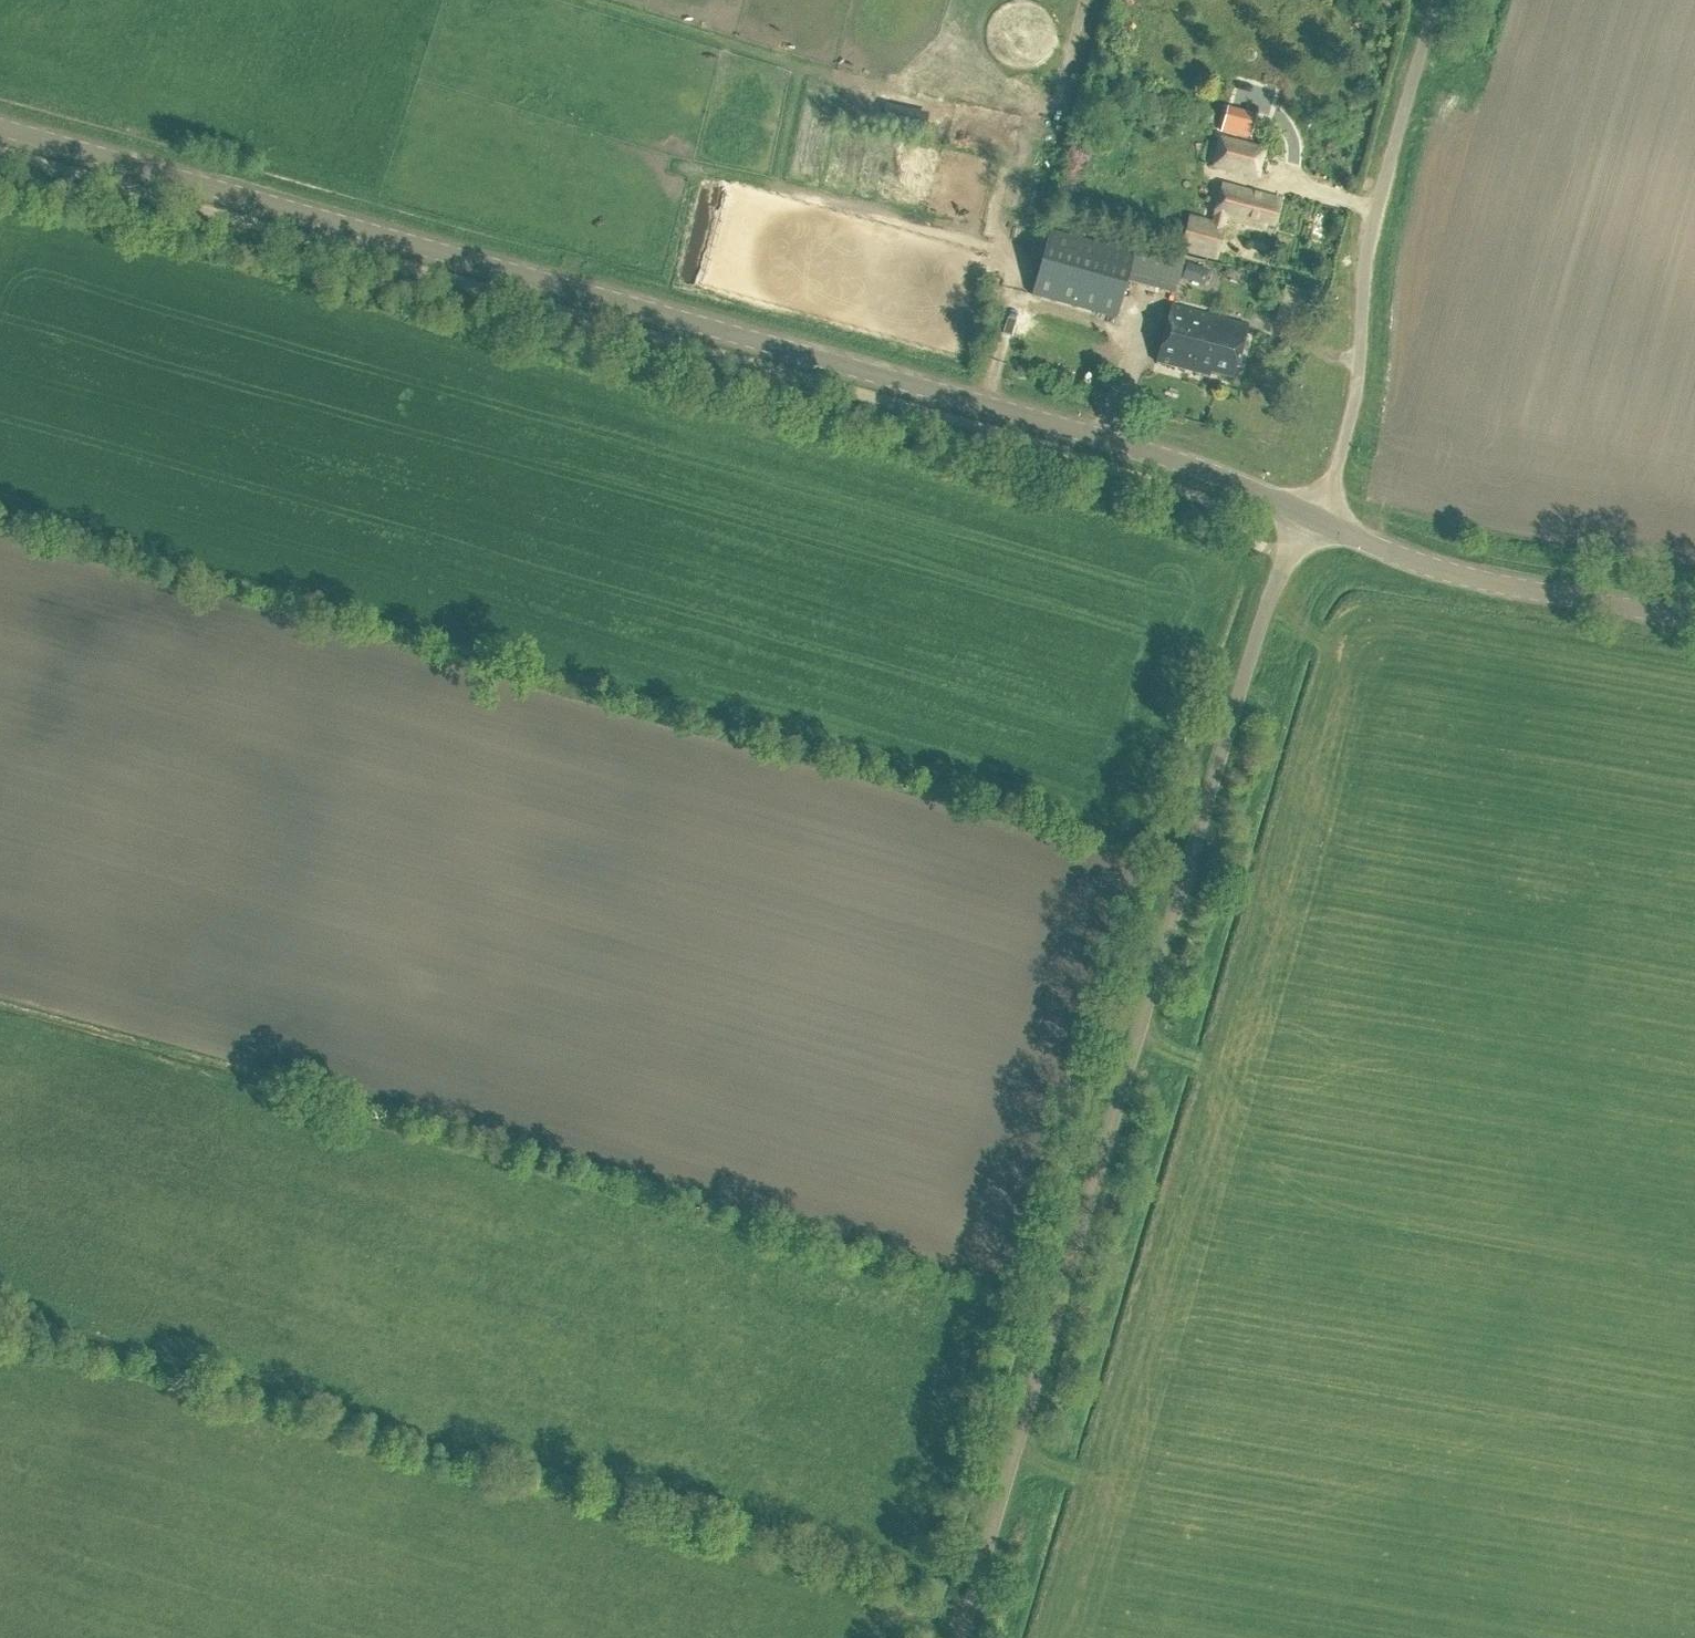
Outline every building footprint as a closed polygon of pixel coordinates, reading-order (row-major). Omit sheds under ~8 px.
[(1228,108),(1221,132),(1250,139),(1256,115),(1228,108)] [(1210,167),(1258,180),(1267,148),(1219,135),(1210,167)] [(1219,261),(1220,257),(1230,260),(1234,246),(1224,244),(1229,222),(1270,232),(1271,226),(1279,228),(1286,203),(1225,187),(1215,224),(1193,218),(1184,252),(1219,261)] [(1185,258),(1139,246),(1135,258),(1050,235),(1034,296),(1119,319),(1129,283),(1175,295),(1185,258)] [(1181,278),(1204,284),(1209,269),(1185,262),(1181,278)] [(1250,328),(1171,308),(1156,364),(1208,377),(1209,373),(1236,380),(1250,328)]
